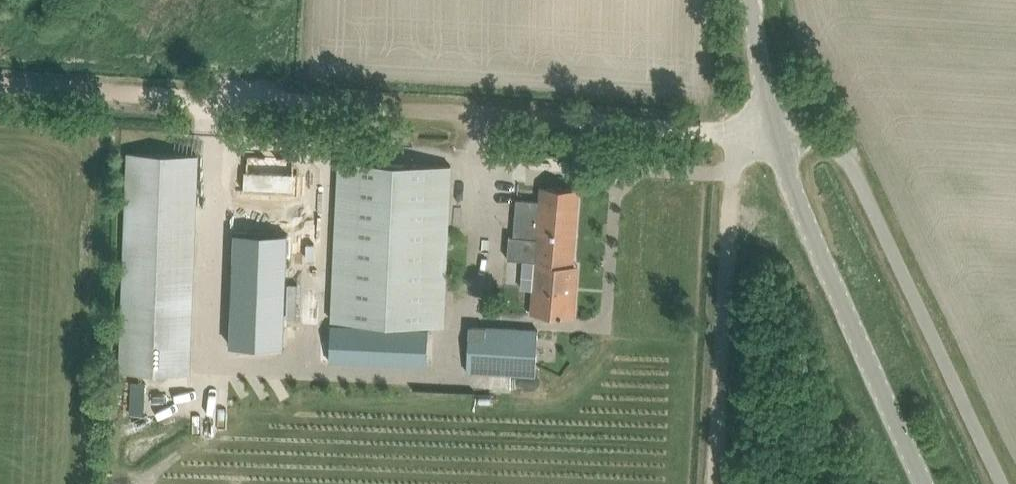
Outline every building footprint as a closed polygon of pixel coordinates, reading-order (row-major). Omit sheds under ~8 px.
[(126,150),(118,369),(191,372),(199,153),(126,150)] [(238,168),(238,187),(290,189),(290,170),(288,170),(289,154),(241,152),(241,168),(238,168)] [(445,324),(447,271),(452,164),(337,158),(330,319),(445,324)] [(533,289),(533,293),(531,313),(574,317),(576,292),(569,291),(571,265),(573,265),(579,189),(541,186),(540,200),(517,199),(514,236),(510,236),(508,258),(525,260),(522,288),(533,289)] [(290,229),(236,227),(232,339),(286,341),(290,229)] [(331,323),(329,361),(427,366),(428,327),(331,323)] [(313,425),(452,431),(472,432),(473,403),(484,403),(485,373),(536,375),(538,330),(470,326),(466,402),(315,395),(313,425)]
